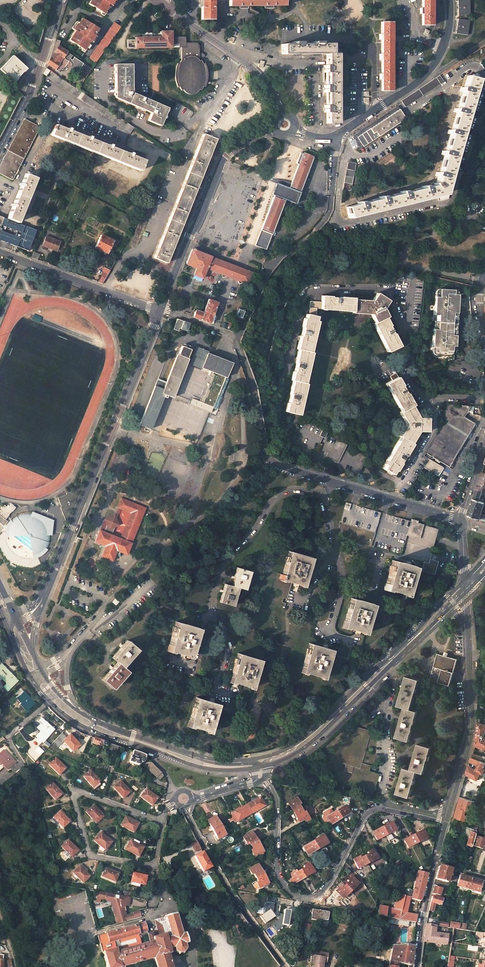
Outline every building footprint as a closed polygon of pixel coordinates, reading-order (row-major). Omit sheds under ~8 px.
[(88,4),(93,7),(94,6),(97,8),(96,9),(103,13),(107,7),(106,6),(107,3),(110,5),(113,0),(91,0),(88,4)] [(213,4),(213,0),(200,0),(200,3),(200,7),(202,7),(202,19),(214,19),(213,4)] [(432,8),(431,0),(422,0),(422,8),(420,8),(420,11),(420,13),(422,13),(422,25),(432,25),(432,8)] [(470,0),(458,1),(458,4),(458,12),(459,15),(470,15),(470,0)] [(75,42),(78,44),(77,45),(84,50),(88,44),(87,43),(88,40),(91,42),(95,36),(94,35),(98,29),(84,19),(80,25),(78,24),(76,27),(78,29),(76,31),(69,40),(74,43),(75,42)] [(456,31),(456,33),(467,35),(469,20),(458,19),(458,21),(456,31)] [(391,56),(391,34),(391,21),(381,21),(381,34),(379,34),(379,39),(381,39),(381,53),(380,53),(380,59),(381,59),(381,74),(380,74),(380,79),(381,79),(381,91),(391,91),(391,76),(391,56)] [(99,58),(120,27),(115,23),(90,59),(96,62),(99,58)] [(185,36),(172,37),(165,37),(165,31),(161,31),(161,37),(136,38),(136,40),(128,40),(128,48),(172,46),(172,42),(179,42),(179,46),(181,46),(185,45),(185,43),(185,36)] [(330,54),(330,43),(319,44),(319,42),(312,42),(312,44),(299,44),(299,42),(292,43),(292,44),(282,45),(282,54),(296,54),(316,54),(325,54),(330,54)] [(58,46),(54,43),(49,58),(48,62),(58,46)] [(187,92),(189,93),(192,94),(194,93),(200,90),(201,90),(202,89),(204,86),(205,87),(206,85),(206,83),(208,83),(209,76),(208,67),(207,68),(205,63),(203,64),(202,62),(200,60),(199,61),(198,59),(199,58),(199,47),(198,45),(197,44),(196,43),(195,43),(191,43),(185,43),(185,45),(181,46),(182,58),(181,58),(180,60),(180,63),(178,62),(176,67),(175,69),(175,72),(175,77),(176,80),(178,87),(179,87),(180,89),(181,90),(183,89),(187,92)] [(67,52),(58,46),(48,62),(47,63),(47,64),(55,69),(67,52)] [(337,123),(336,54),(330,54),(325,54),(325,66),(323,66),(323,69),(323,73),(325,73),(326,86),(324,86),(324,89),(324,93),(326,93),(326,106),(324,106),(324,109),(324,113),(326,113),(326,123),(337,123)] [(12,83),(25,69),(12,57),(0,69),(0,70),(12,83)] [(151,115),(149,120),(161,126),(168,108),(132,93),(131,64),(114,64),(115,92),(115,100),(136,108),(148,113),(151,115)] [(87,65),(85,68),(84,68),(86,69),(82,75),(86,77),(92,68),(87,65)] [(47,77),(130,134),(134,127),(51,71),(47,77)] [(361,203),(361,201),(357,202),(358,204),(346,207),(348,218),(440,195),(441,200),(450,198),(455,183),(450,181),(477,79),(465,75),(462,88),(460,87),(459,91),(461,92),(456,109),(454,108),(453,112),(455,112),(450,130),(448,130),(447,133),(449,133),(444,152),(442,151),(442,155),(443,155),(438,173),(437,172),(436,175),(437,176),(435,185),(425,187),(425,185),(421,186),(422,188),(403,192),(403,191),(400,192),(400,193),(383,197),(382,196),(379,197),(379,198),(361,203)] [(442,82),(438,76),(400,101),(405,107),(442,82)] [(398,109),(396,106),(353,136),(360,149),(363,147),(357,137),(398,109)] [(405,119),(398,109),(357,137),(363,147),(405,119)] [(11,141),(7,150),(10,152),(27,120),(23,118),(18,128),(11,141)] [(40,127),(27,120),(10,152),(23,159),(40,127)] [(53,126),(51,129),(52,129),(50,135),(140,171),(143,165),(142,165),(144,160),(132,156),(133,154),(132,154),(131,153),(130,155),(112,147),(112,146),(111,146),(110,145),(110,147),(90,139),(90,137),(89,137),(88,136),(87,138),(69,130),(69,129),(68,128),(67,128),(66,129),(54,125),(54,126),(54,127),(53,126)] [(203,134),(154,258),(167,263),(173,247),(183,223),(192,200),(201,176),(209,155),(215,140),(203,134)] [(10,152),(7,150),(4,155),(0,163),(0,170),(10,152)] [(0,170),(0,174),(11,181),(23,159),(10,152),(0,170)] [(295,203),(308,168),(312,158),(304,154),(299,153),(297,159),(299,160),(288,189),(275,184),(273,189),(271,195),(273,195),(254,245),(265,250),(284,199),(295,203)] [(351,191),(356,164),(356,163),(349,162),(343,189),(351,191)] [(36,177),(25,173),(21,183),(20,183),(19,184),(19,185),(20,186),(13,203),(12,203),(11,204),(11,205),(12,206),(8,218),(19,222),(36,177)] [(3,217),(0,216),(0,239),(28,250),(36,229),(3,217)] [(96,247),(107,253),(113,241),(102,235),(96,247)] [(60,241),(47,236),(44,245),(57,251),(60,241)] [(194,275),(199,277),(203,279),(207,269),(233,279),(247,284),(251,274),(237,269),(226,264),(213,259),(210,258),(211,257),(191,250),(186,263),(185,264),(197,268),(194,275)] [(34,251),(31,257),(37,260),(40,254),(34,251)] [(313,313),(313,306),(350,306),(350,308),(368,308),(373,317),(371,318),(387,346),(399,339),(395,332),(392,327),(391,328),(387,320),(388,319),(384,311),(385,310),(383,307),(380,302),(385,294),(373,287),(369,295),(350,294),(350,293),(342,292),(336,292),(336,294),(328,293),(328,292),(318,292),(317,300),(309,299),(309,313),(313,313)] [(449,288),(439,287),(439,293),(434,292),(430,349),(435,349),(435,355),(446,355),(448,355),(449,353),(450,351),(451,346),(449,346),(449,345),(449,343),(454,343),(456,309),(451,309),(452,302),(456,302),(457,294),(449,293),(449,288)] [(208,299),(203,314),(196,311),(194,316),(193,317),(208,323),(209,323),(217,302),(208,299)] [(288,401),(287,400),(285,410),(298,412),(305,381),(303,381),(310,350),(308,349),(314,318),(313,318),(313,314),(313,313),(309,313),(303,311),(302,316),(301,315),(299,324),(300,325),(299,329),(298,333),(297,333),(294,346),(296,347),(293,360),(294,360),(293,365),(292,369),(291,369),(289,378),(291,378),(289,392),(290,392),(289,397),(288,401)] [(178,328),(185,331),(188,323),(176,319),(172,329),(177,331),(178,328)] [(207,350),(207,351),(196,346),(192,356),(189,363),(186,362),(190,354),(180,350),(177,358),(176,357),(171,369),(165,383),(161,381),(160,383),(156,382),(139,425),(150,429),(164,394),(203,410),(208,412),(209,412),(211,413),(211,411),(213,407),(215,408),(219,400),(220,396),(222,397),(229,378),(228,377),(226,377),(231,363),(217,357),(213,355),(214,352),(207,350)] [(396,372),(390,376),(392,380),(385,383),(400,411),(399,412),(406,424),(399,436),(400,437),(384,464),(385,464),(383,468),(392,474),(394,470),(395,471),(400,463),(399,462),(401,459),(404,455),(405,455),(412,444),(411,443),(417,433),(418,431),(427,432),(428,418),(418,417),(411,405),(413,404),(406,392),(405,393),(403,388),(401,385),(402,385),(396,372)] [(442,423),(425,452),(448,467),(472,429),(476,422),(466,416),(472,406),(443,404),(442,423)] [(356,475),(363,461),(366,456),(345,445),(346,443),(325,431),(324,434),(320,441),(319,440),(315,446),(317,447),(315,450),(336,461),(335,463),(356,475)] [(421,468),(435,477),(442,467),(427,458),(421,468)] [(476,491),(477,491),(478,490),(479,490),(480,490),(482,491),(483,487),(484,488),(484,473),(482,472),(480,480),(476,491)] [(479,500),(482,491),(480,490),(479,490),(478,490),(477,491),(476,491),(472,503),(468,516),(484,521),(484,520),(484,517),(481,515),(484,502),(479,500)] [(126,554),(144,509),(144,508),(121,499),(118,507),(130,512),(121,535),(120,539),(99,531),(95,542),(105,546),(101,556),(112,560),(116,550),(126,554)] [(371,547),(401,555),(424,562),(421,571),(434,575),(438,562),(429,560),(435,539),(438,529),(417,523),(417,521),(411,519),(410,521),(408,521),(380,512),(346,502),(340,523),(336,536),(371,547)] [(12,511),(6,507),(5,507),(0,514),(0,516),(5,520),(7,520),(12,512),(12,511)] [(120,539),(121,535),(113,532),(115,526),(117,520),(115,514),(105,519),(107,524),(104,532),(99,530),(99,531),(120,539)] [(40,516),(38,518),(35,517),(33,516),(30,515),(27,515),(25,515),(22,516),(20,517),(17,518),(15,519),(13,521),(11,523),(9,525),(8,527),(7,530),(6,532),(6,535),(6,538),(6,540),(7,543),(8,545),(9,548),(11,550),(12,552),(14,554),(17,555),(19,556),(22,557),(24,558),(27,558),(30,558),(33,558),(35,557),(38,556),(40,554),(42,552),(44,550),(46,548),(47,546),(48,543),(49,540),(49,538),(49,535),(49,532),(48,529),(47,527),(45,525),(45,524),(46,522),(45,519),(40,516)] [(282,575),(277,573),(269,602),(285,607),(286,603),(282,602),(283,598),(287,599),(292,583),(302,586),(310,558),(289,551),(282,575)] [(393,560),(384,589),(406,596),(415,567),(393,560)] [(220,602),(232,605),(237,587),(245,589),(250,571),(236,567),(231,586),(224,584),(220,602)] [(19,581),(26,577),(22,569),(15,572),(19,581)] [(116,598),(112,603),(115,606),(120,601),(117,598),(116,598)] [(343,627),(361,632),(364,633),(372,605),(351,598),(343,627)] [(194,617),(184,614),(181,623),(176,622),(168,650),(189,656),(197,628),(192,626),(194,617)] [(137,650),(127,641),(112,658),(117,662),(102,680),(112,689),(127,672),(122,667),(137,650)] [(331,649),(322,647),(309,643),(301,671),(323,677),(331,649)] [(251,688),(259,659),(238,653),(230,681),(251,688)] [(457,660),(447,657),(447,654),(446,654),(444,653),(444,656),(438,655),(430,680),(449,686),(457,660)] [(369,661),(364,666),(368,669),(373,664),(369,661)] [(1,677),(6,683),(10,688),(18,681),(1,663),(0,664),(0,678),(1,677)] [(396,738),(409,741),(417,712),(411,710),(419,680),(407,676),(402,692),(398,707),(404,708),(400,722),(396,738)] [(19,705),(26,712),(34,704),(22,692),(15,699),(20,704),(19,705)] [(217,703),(196,697),(187,725),(209,732),(217,703)] [(38,727),(40,729),(35,736),(42,742),(54,729),(41,718),(38,722),(40,725),(38,727)] [(484,736),(484,725),(481,724),(480,721),(479,720),(478,720),(477,719),(477,734),(476,741),(475,746),(484,751),(484,738),(484,737),(484,736)] [(69,733),(62,740),(72,751),(78,745),(74,741),(75,739),(69,733)] [(97,747),(98,747),(103,749),(104,745),(106,746),(107,743),(101,740),(99,740),(93,737),(92,740),(94,740),(93,743),(97,745),(97,747)] [(417,772),(424,774),(431,748),(418,744),(415,757),(411,770),(404,768),(401,782),(397,794),(410,798),(417,772)] [(98,747),(94,757),(99,759),(103,749),(98,747)] [(2,765),(6,771),(15,763),(3,751),(0,753),(0,755),(1,756),(0,757),(0,762),(3,765),(2,765)] [(132,751),(129,764),(138,766),(139,766),(141,767),(142,764),(143,761),(144,762),(145,756),(139,754),(132,751)] [(59,775),(64,770),(59,765),(60,763),(55,758),(48,765),(59,775)] [(477,781),(481,774),(483,775),(484,771),(484,770),(484,769),(484,767),(484,763),(481,762),(472,758),(470,762),(479,766),(476,770),(469,767),(466,774),(466,775),(477,781)] [(152,763),(149,761),(144,767),(159,780),(163,776),(161,772),(152,763)] [(94,778),(95,776),(90,771),(83,777),(93,788),(98,782),(94,778)] [(124,788),(125,787),(120,781),(113,788),(123,799),(129,793),(124,788)] [(52,783),(45,789),(55,800),(61,795),(56,790),(57,789),(52,783)] [(156,799),(151,795),(152,794),(145,789),(140,797),(152,806),(156,799)] [(296,797),(288,803),(294,812),(301,807),(298,803),(300,802),(296,797)] [(264,806),(260,798),(246,806),(251,814),(264,806)] [(93,805),(85,812),(95,823),(102,818),(97,812),(98,811),(93,805)] [(238,821),(251,814),(246,806),(234,813),(238,821)] [(294,812),(300,820),(304,817),(306,821),(310,818),(305,810),(303,811),(301,807),(294,812)] [(341,819),(350,813),(347,809),(346,810),(344,807),(336,812),(341,819)] [(60,811),(53,817),(63,828),(68,823),(63,817),(65,816),(60,811)] [(332,825),(341,819),(336,812),(328,816),(330,820),(329,821),(332,825)] [(463,821),(465,814),(460,812),(457,820),(463,821)] [(133,833),(137,825),(131,822),(132,820),(125,817),(120,826),(133,833)] [(220,827),(214,818),(207,822),(212,831),(220,827)] [(390,824),(382,828),(386,835),(395,831),(393,826),(392,827),(390,824)] [(212,831),(218,840),(225,836),(220,827),(212,831)] [(374,836),(377,840),(386,835),(382,828),(374,832),(376,835),(374,836)] [(414,835),(418,843),(427,838),(425,833),(423,834),(422,831),(414,835)] [(248,842),(250,846),(257,842),(252,833),(243,838),(246,843),(248,842)] [(475,834),(471,833),(470,836),(469,836),(465,847),(470,849),(475,834)] [(104,840),(105,839),(99,834),(93,841),(104,850),(110,844),(104,840)] [(414,835),(406,839),(407,843),(406,843),(408,848),(418,843),(414,835)] [(323,836),(313,841),(318,849),(327,843),(323,836)] [(484,836),(482,840),(476,838),(472,847),(482,850),(483,845),(484,846),(484,837),(484,836)] [(60,847),(71,857),(76,851),(71,846),(73,845),(67,840),(60,847)] [(135,845),(136,844),(130,841),(125,850),(138,857),(142,849),(135,845)] [(196,851),(201,848),(196,841),(192,843),(196,851)] [(318,849),(313,841),(303,847),(308,855),(318,849)] [(257,842),(250,846),(252,850),(250,851),(254,856),(262,851),(257,842)] [(364,856),(368,864),(375,860),(373,856),(375,855),(372,850),(367,853),(368,854),(364,856)] [(202,852),(194,856),(203,872),(211,867),(207,860),(202,852)] [(360,858),(359,857),(353,860),(356,864),(358,863),(360,868),(368,864),(364,856),(360,858)] [(304,878),(314,873),(308,864),(303,867),(304,869),(300,871),(304,878)] [(253,874),(255,878),(262,874),(258,865),(248,870),(251,875),(253,874)] [(89,877),(85,873),(87,872),(86,870),(85,868),(82,870),(78,866),(72,873),(82,884),(89,877)] [(447,883),(451,871),(439,867),(437,873),(435,880),(447,883)] [(105,868),(101,877),(114,882),(117,875),(111,872),(111,871),(105,868)] [(295,872),(290,875),(295,883),(304,878),(300,871),(296,873),(295,872)] [(377,916),(384,917),(415,923),(416,915),(406,913),(410,901),(420,903),(427,874),(418,872),(412,898),(397,894),(394,908),(379,906),(377,916)] [(146,878),(139,876),(139,875),(132,873),(130,882),(144,886),(146,878)] [(268,884),(262,874),(255,878),(257,882),(255,883),(258,889),(268,884)] [(347,881),(348,882),(345,885),(351,891),(357,885),(353,881),(355,880),(351,876),(347,881)] [(450,886),(467,891),(478,894),(481,883),(470,880),(459,877),(458,879),(452,877),(450,886)] [(339,895),(341,894),(345,897),(351,891),(345,885),(342,889),(340,887),(336,892),(339,895)] [(434,887),(432,894),(439,896),(440,892),(441,889),(434,887)] [(104,893),(96,893),(95,902),(99,903),(100,900),(104,901),(104,902),(110,903),(115,925),(141,917),(139,911),(132,912),(132,914),(126,915),(124,907),(129,906),(130,898),(118,896),(118,899),(114,899),(114,895),(104,893)] [(272,913),(275,897),(268,896),(266,903),(265,903),(263,908),(264,909),(263,914),(259,916),(265,924),(275,917),(272,913)] [(442,899),(432,896),(431,903),(435,904),(440,905),(442,899)] [(287,926),(290,910),(284,909),(283,915),(279,914),(278,919),(271,924),(274,930),(281,925),(287,926)] [(323,920),(327,921),(329,912),(312,910),(310,911),(312,913),(311,919),(322,921),(323,920)] [(181,934),(176,913),(164,916),(164,917),(97,936),(107,966),(124,966),(153,958),(156,966),(172,966),(168,954),(170,953),(170,951),(174,949),(175,951),(179,954),(183,952),(186,948),(185,944),(188,943),(185,933),(181,934)] [(377,916),(366,914),(364,925),(382,928),(384,917),(377,916)] [(425,924),(424,938),(434,939),(436,926),(425,924)] [(389,966),(397,966),(398,963),(408,965),(412,966),(414,953),(414,947),(405,945),(393,946),(389,966)] [(328,963),(330,953),(320,951),(319,955),(314,954),(312,963),(315,964),(314,966),(325,966),(326,963),(328,963)]
